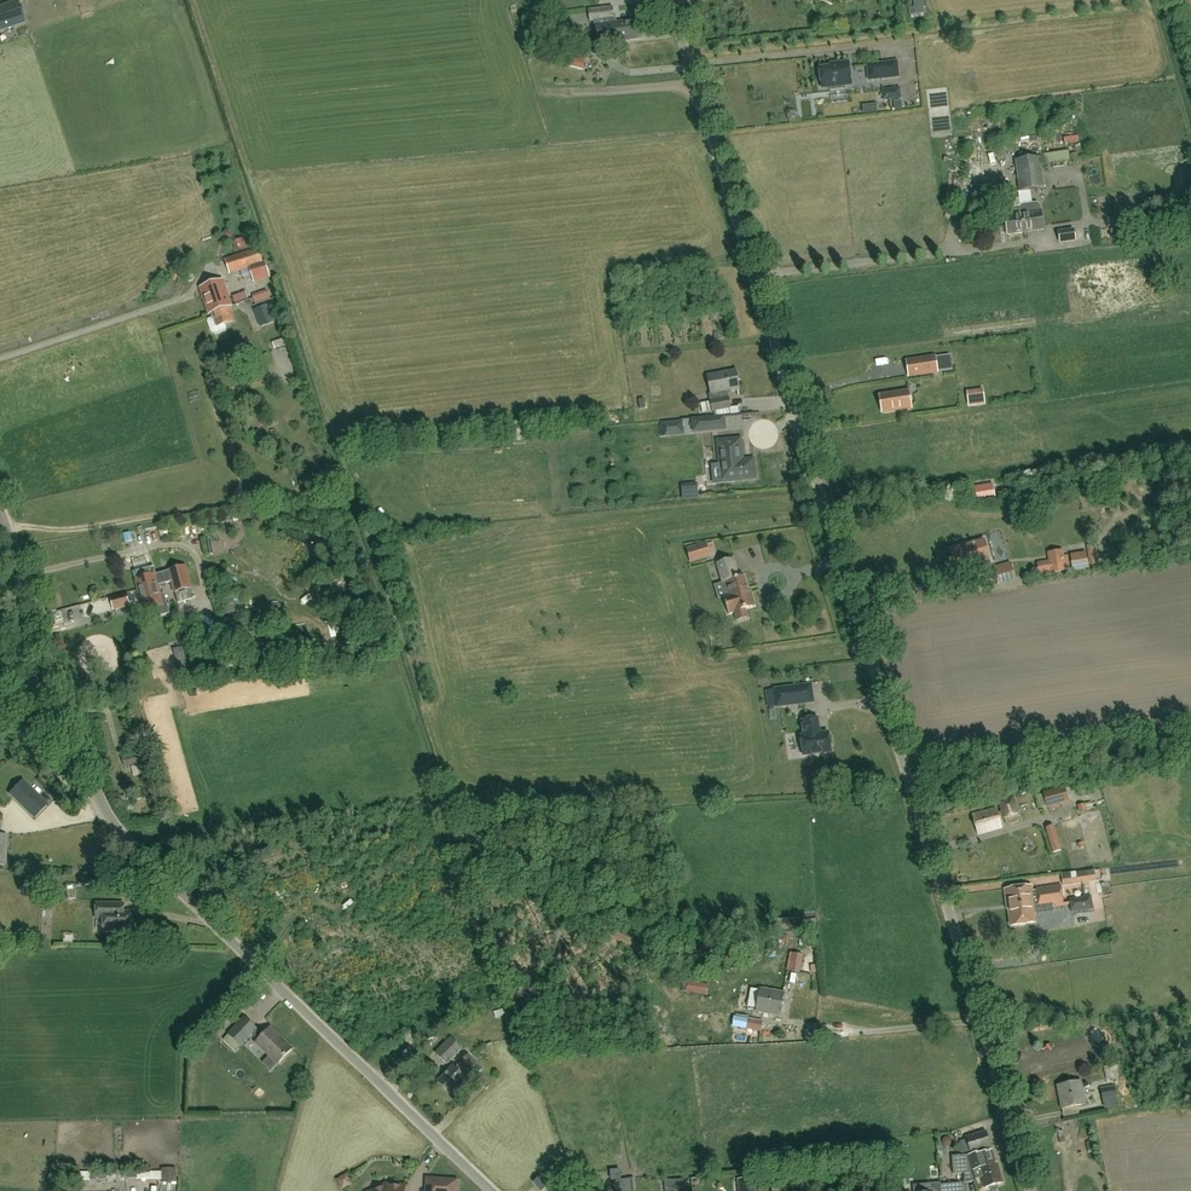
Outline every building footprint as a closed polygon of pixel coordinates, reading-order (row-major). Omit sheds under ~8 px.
[(23,22),(16,3),(0,8),(0,30),(23,22)] [(596,26),(615,23),(612,6),(589,10),(590,22),(596,21),(596,26)] [(548,20),(534,21),(534,28),(549,27),(548,20)] [(615,23),(596,26),(598,43),(643,37),(640,20),(615,23)] [(563,48),(561,34),(554,35),(555,49),(563,48)] [(577,68),(580,59),(573,57),(570,66),(577,68)] [(822,88),(851,84),(848,62),(835,64),(836,67),(820,68),(820,71),(818,72),(818,77),(821,78),(822,88)] [(883,78),(881,64),(867,65),(869,80),(883,78)] [(881,90),(883,101),(901,99),(900,87),(881,90)] [(1067,146),(1082,146),(1081,137),(1066,138),(1067,146)] [(1052,139),(1053,150),(1061,149),(1061,139),(1052,139)] [(1044,155),(1046,164),(1050,164),(1066,161),(1070,161),(1068,152),(1044,155)] [(1015,160),(1020,192),(1030,191),(1044,188),(1040,157),(1015,160)] [(978,200),(992,198),(991,188),(977,190),(978,200)] [(1021,205),(1026,232),(1044,229),(1041,210),(1041,205),(1037,202),(1032,203),(1030,191),(1020,192),(1018,192),(1020,205),(1021,205)] [(1008,235),(1026,232),(1021,205),(1020,205),(1006,207),(1004,210),(1006,221),(1004,221),(1003,222),(1003,227),(1005,228),(1007,228),(1008,235)] [(1076,242),(1074,230),(1058,232),(1060,244),(1076,242)] [(239,249),(248,246),(244,236),(235,239),(239,249)] [(1181,254),(1190,252),(1190,239),(1179,241),(1181,254)] [(269,274),(265,261),(263,262),(258,248),(225,259),(229,273),(249,266),(253,279),(269,274)] [(209,314),(211,313),(229,307),(230,306),(228,299),(224,289),(221,280),(200,287),(209,314)] [(268,289),(253,295),(256,303),(271,296),(268,289)] [(247,290),(234,293),(235,300),(248,298),(247,290)] [(256,308),(263,326),(278,320),(272,302),(256,308)] [(233,321),(229,307),(211,313),(213,317),(208,319),(207,321),(211,332),(215,334),(225,330),(227,328),(225,324),(233,321)] [(289,377),(287,339),(275,340),(277,377),(289,377)] [(938,374),(936,356),(906,360),(909,378),(938,374)] [(702,413),(713,411),(730,408),(729,398),(727,398),(726,391),(739,388),(736,371),(707,376),(711,394),(708,394),(710,401),(701,403),(702,413)] [(903,403),(910,402),(909,391),(880,396),(882,412),(904,409),(903,403)] [(693,433),(726,430),(725,415),(692,418),(693,433)] [(661,436),(673,435),(672,421),(659,422),(661,436)] [(726,480),(754,477),(752,460),(742,461),(740,440),(718,442),(721,464),(724,464),(726,480)] [(697,483),(681,485),(683,500),(699,498),(697,483)] [(1008,496),(1007,486),(997,487),(998,497),(1008,496)] [(183,537),(196,537),(195,524),(182,525),(183,537)] [(133,533),(123,536),(127,547),(136,544),(133,533)] [(984,540),(961,547),(952,550),(956,566),(972,562),(976,576),(992,572),(987,557),(989,557),(984,540)] [(1071,571),(1068,555),(1064,556),(1063,550),(1047,553),(1048,561),(1036,562),(1038,575),(1050,573),(1050,574),(1071,571)] [(1073,571),(1089,568),(1087,555),(1071,558),(1073,571)] [(729,596),(724,598),(729,614),(734,613),(746,609),(755,607),(751,593),(749,593),(744,576),(738,578),(733,559),(717,563),(723,583),(725,582),(729,596)] [(999,585),(1016,580),(1011,562),(994,567),(999,585)] [(160,594),(158,585),(172,581),(174,591),(190,587),(185,567),(169,571),(155,575),(153,576),(151,568),(134,573),(139,590),(148,587),(151,597),(160,594)] [(144,610),(155,607),(158,616),(169,613),(164,594),(161,595),(160,594),(151,597),(148,587),(139,590),(144,610)] [(193,599),(191,590),(175,594),(178,603),(193,599)] [(127,594),(111,599),(114,609),(129,605),(127,594)] [(182,666),(189,664),(183,646),(176,648),(182,666)] [(196,654),(197,660),(209,658),(207,652),(196,654)] [(776,708),(814,703),(811,684),(773,689),(776,708)] [(829,734),(828,733),(819,734),(817,719),(802,720),(805,743),(802,743),(804,756),(831,752),(830,746),(832,743),(831,736),(829,734)] [(143,752),(122,758),(125,768),(146,762),(143,752)] [(46,804),(21,780),(9,793),(34,816),(46,804)] [(1048,809),(1069,803),(1064,786),(1042,792),(1048,809)] [(1004,818),(1017,815),(1013,799),(1000,802),(1002,812),(998,813),(996,808),(972,815),(978,834),(1002,828),(999,818),(1004,817),(1004,818)] [(971,838),(960,839),(961,846),(972,845),(971,838)] [(1039,908),(1063,905),(1060,885),(1036,888),(1037,892),(1039,908)] [(1032,909),(1039,908),(1037,892),(1031,893),(1031,886),(1005,890),(1007,901),(1007,904),(1009,904),(1012,926),(1034,923),(1032,909)] [(1071,913),(1094,910),(1092,896),(1070,899),(1069,901),(1071,913)] [(124,904),(97,903),(96,918),(104,918),(103,930),(130,931),(130,912),(124,912),(124,904)] [(790,949),(791,936),(781,936),(780,949),(790,949)] [(791,971),(802,972),(805,953),(793,951),(791,971)] [(691,982),(689,993),(708,996),(710,985),(691,982)] [(780,1016),(784,993),(760,989),(756,1012),(780,1016)] [(763,1018),(750,1016),(749,1028),(748,1028),(761,1031),(763,1018)] [(277,1064),(292,1049),(270,1028),(262,1035),(256,1029),(244,1017),(227,1034),(240,1046),(251,1034),(257,1040),(255,1043),(277,1064)] [(452,1038),(436,1054),(446,1065),(463,1049),(452,1038)] [(438,1082),(450,1095),(471,1074),(475,1077),(483,1069),(468,1054),(460,1063),(461,1064),(456,1069),(453,1066),(438,1082)] [(1119,1064),(1117,1064),(1104,1067),(1107,1080),(1118,1078),(1119,1078),(1118,1075),(1121,1075),(1119,1064)] [(1076,1106),(1085,1105),(1081,1085),(1080,1081),(1057,1086),(1062,1109),(1076,1106)] [(1105,1109),(1118,1106),(1114,1086),(1101,1089),(1105,1109)] [(1076,1106),(1062,1109),(1064,1117),(1078,1114),(1076,1106)] [(971,1153),(991,1147),(986,1131),(966,1137),(971,1153)] [(952,1156),(953,1174),(964,1173),(964,1182),(974,1181),(966,1155),(952,1156)] [(997,1163),(987,1166),(985,1160),(971,1164),(975,1179),(981,1177),(984,1188),(1003,1182),(997,1163)] [(345,1190),(355,1184),(349,1175),(340,1180),(345,1190)] [(541,1190),(547,1185),(541,1178),(535,1183),(541,1190)] [(635,1183),(635,1178),(617,1179),(618,1190),(636,1190),(635,1183)] [(426,1190),(456,1190),(456,1181),(427,1179),(426,1190)] [(740,1180),(741,1190),(755,1190),(754,1179),(740,1180)] [(691,1185),(689,1185),(689,1181),(683,1181),(683,1180),(665,1181),(665,1190),(691,1190),(691,1185)] [(940,1182),(940,1183),(931,1184),(931,1190),(929,1190),(941,1190),(941,1185),(940,1182)] [(965,1183),(941,1185),(941,1190),(965,1190),(965,1183)]
